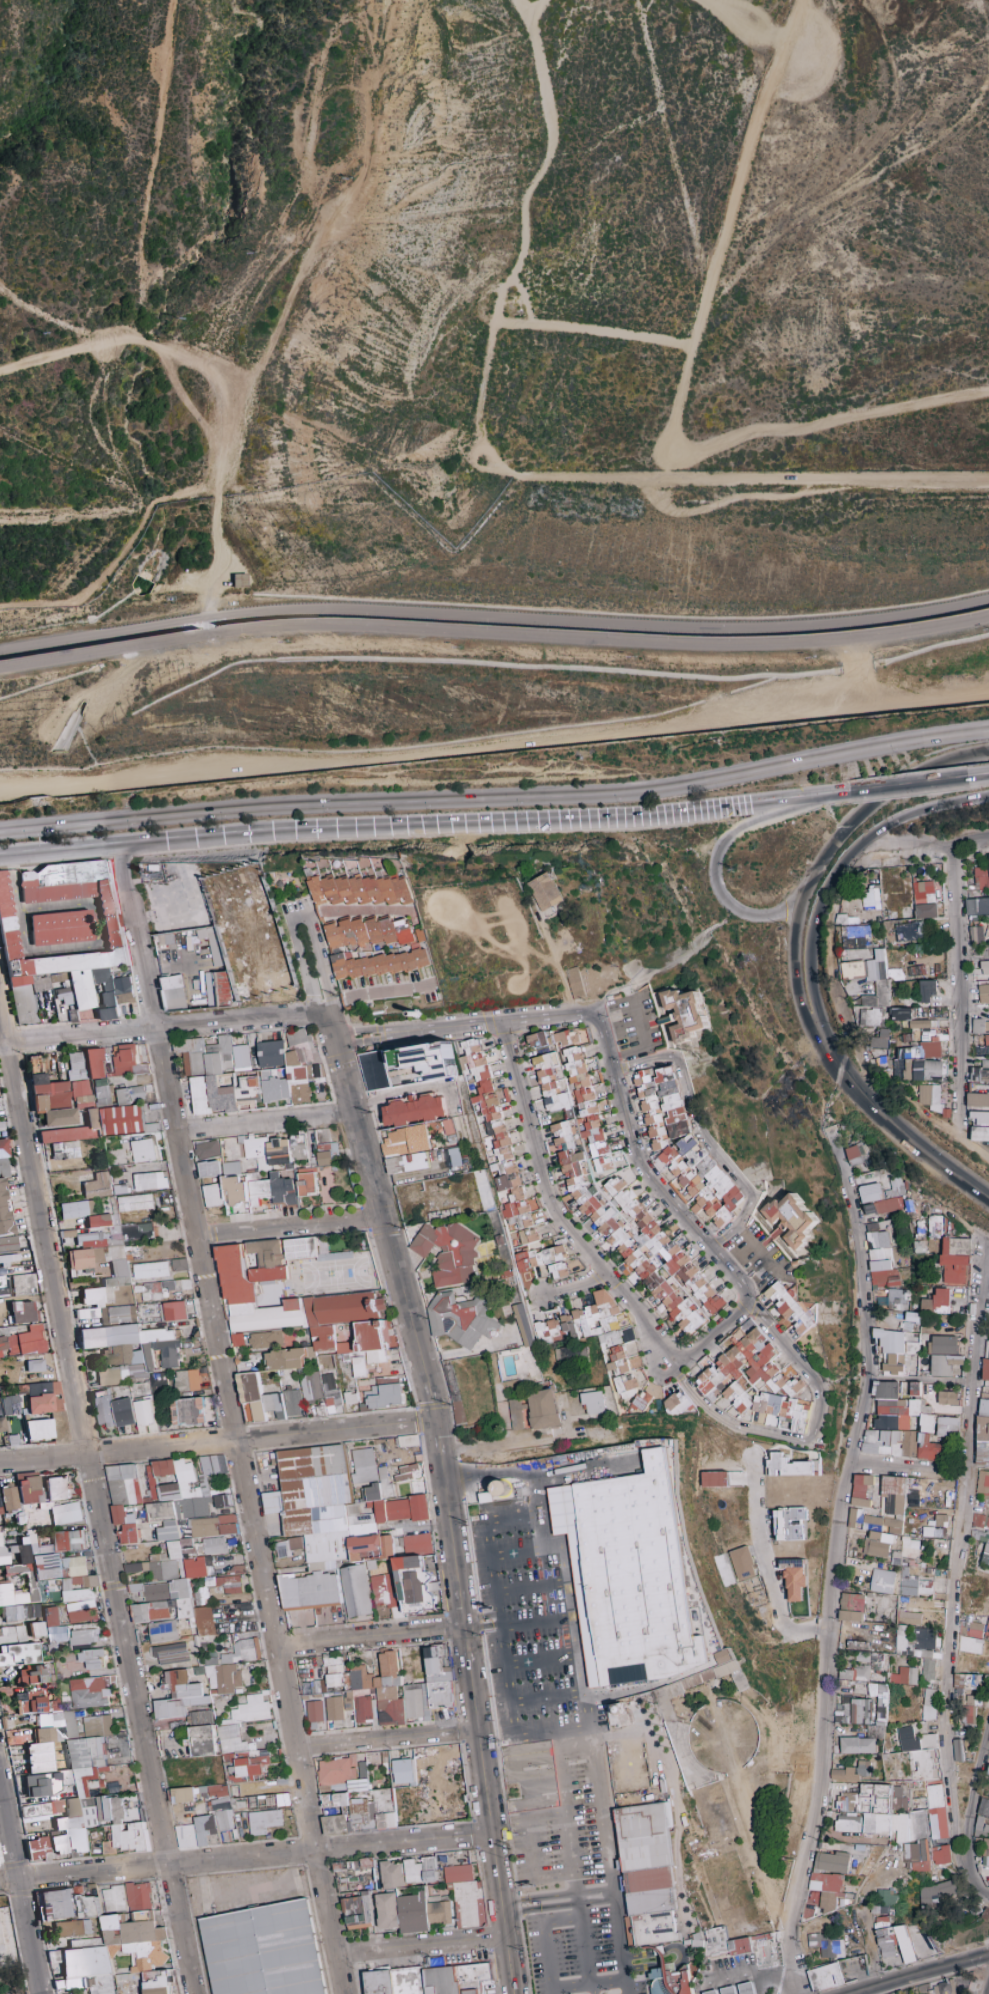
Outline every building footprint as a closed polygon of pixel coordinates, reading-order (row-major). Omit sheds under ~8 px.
[(232,574),(233,587),(247,586),(246,573),(232,574)] [(23,872),(32,871),(37,874),(47,865),(108,859),(112,879),(97,881),(98,893),(100,895),(99,897),(25,904),(23,888),(20,885),(22,881),(22,873),(23,872)] [(212,878),(212,879),(214,925),(197,930),(198,939),(205,938),(215,969),(228,964),(227,957),(231,957),(231,945),(240,942),(253,941),(260,940),(269,937),(271,942),(271,948),(275,952),(274,943),(281,942),(278,935),(278,929),(276,929),(275,914),(268,893),(269,886),(261,861),(212,878)] [(973,868),(986,867),(987,877),(974,877),(973,868)] [(862,870),(862,879),(854,879),(853,871),(862,870)] [(3,932),(0,917),(0,871),(6,871),(8,873),(7,877),(10,881),(9,885),(11,888),(10,893),(13,896),(11,900),(14,903),(13,907),(16,911),(14,915),(17,919),(16,922),(18,926),(17,930),(3,932)] [(384,871),(387,878),(380,880),(379,878),(378,872),(384,871)] [(550,872),(526,883),(541,912),(564,901),(550,872)] [(323,876),(324,880),(329,895),(326,896),(322,896),(324,900),(324,901),(317,903),(311,882),(316,880),(316,878),(323,876)] [(366,880),(371,898),(371,899),(365,901),(364,896),(360,897),(357,898),(352,880),(360,877),(360,880),(366,878),(366,880)] [(373,877),(374,880),(379,878),(380,880),(385,899),(379,901),(377,897),(373,898),(371,898),(366,880),(373,877)] [(974,877),(987,877),(988,890),(974,891),(974,885),(974,877)] [(337,879),(338,880),(343,899),(337,901),(336,897),(332,898),(330,899),(329,897),(329,895),(324,880),(332,878),(332,880),(333,880),(337,879)] [(357,898),(357,900),(351,901),(350,897),(346,898),(343,899),(338,880),(346,878),(346,880),(352,878),(352,880),(357,898)] [(393,879),(394,880),(399,898),(399,900),(394,902),(393,901),(392,897),(387,898),(385,899),(380,880),(387,878),(388,880),(389,880),(393,879)] [(401,878),(402,880),(408,878),(414,900),(407,902),(406,901),(405,897),(401,898),(399,898),(394,880),(401,878)] [(100,895),(98,893),(97,881),(112,879),(115,890),(119,913),(105,916),(105,917),(102,914),(103,909),(100,906),(101,902),(99,899),(99,897),(100,895)] [(927,904),(924,882),(933,881),(935,904),(927,904)] [(927,904),(917,905),(915,882),(916,882),(924,882),(927,904)] [(880,909),(875,910),(875,905),(863,907),(862,893),(869,892),(869,889),(870,889),(879,888),(879,889),(880,909)] [(900,911),(897,911),(897,910),(888,910),(888,909),(887,897),(899,896),(899,899),(900,911)] [(915,906),(916,919),(901,920),(900,911),(899,899),(909,898),(914,897),(915,906)] [(988,897),(988,915),(977,916),(976,897),(980,897),(988,897)] [(937,904),(938,917),(916,919),(915,906),(917,905),(927,904),(935,904),(937,904)] [(95,940),(35,946),(32,915),(92,909),(95,940)] [(888,909),(888,910),(897,910),(897,911),(897,921),(883,922),(882,917),(882,910),(888,909)] [(126,947),(111,950),(108,948),(110,944),(107,940),(108,936),(104,919),(105,917),(105,916),(119,913),(126,947)] [(849,925),(835,926),(838,915),(848,914),(848,917),(849,925)] [(352,922),(358,942),(345,946),(340,927),(342,926),(341,922),(348,920),(352,920),(352,922)] [(364,923),(366,923),(371,939),(358,943),(358,942),(352,922),(358,920),(364,920),(364,923)] [(378,923),(381,922),(385,938),(372,941),(371,939),(366,923),(366,921),(371,920),(377,920),(378,923)] [(392,922),(394,922),(398,938),(385,942),(385,941),(385,938),(381,922),(380,921),(384,920),(392,920),(392,922)] [(406,924),(409,924),(410,928),(412,928),(413,934),(413,935),(410,936),(412,942),(403,945),(402,943),(400,944),(399,941),(398,938),(394,922),(400,920),(405,920),(406,924)] [(897,942),(895,924),(923,921),(924,940),(897,942)] [(339,947),(331,949),(331,947),(325,927),(337,923),(338,928),(340,927),(345,946),(339,947)] [(847,936),(846,927),(870,925),(871,942),(871,944),(865,944),(865,949),(849,949),(842,949),(842,936),(847,936)] [(980,927),(981,944),(971,944),(970,928),(980,927)] [(17,930),(19,933),(18,937),(21,941),(20,945),(22,948),(21,952),(24,956),(23,960),(22,959),(8,962),(3,932),(17,930)] [(373,944),(360,948),(359,947),(358,943),(371,939),(372,941),(373,944)] [(872,940),(878,939),(879,941),(882,941),(882,949),(875,949),(873,949),(872,942),(872,940)] [(90,969),(82,970),(79,970),(70,971),(50,973),(31,975),(11,977),(8,962),(22,959),(23,960),(111,951),(111,950),(126,947),(129,965),(110,967),(90,969)] [(422,948),(422,950),(427,948),(432,965),(423,968),(422,965),(417,966),(413,953),(413,951),(422,948)] [(849,957),(838,957),(837,949),(842,949),(849,949),(849,957)] [(354,959),(347,961),(346,958),(344,953),(352,952),(354,959)] [(409,952),(410,954),(413,953),(417,966),(418,969),(410,971),(409,969),(405,970),(400,954),(409,952)] [(391,971),(391,972),(383,975),(382,973),(378,974),(373,958),(386,954),(386,956),(391,971)] [(395,954),(396,955),(400,954),(405,970),(396,973),(396,970),(391,971),(386,956),(395,954)] [(369,957),(370,959),(373,958),(378,974),(369,977),(369,974),(364,975),(360,959),(369,957)] [(347,961),(351,976),(346,977),(347,979),(338,981),(334,964),(338,963),(337,960),(346,958),(347,961)] [(356,958),(356,960),(360,959),(364,975),(365,976),(356,978),(355,975),(351,976),(347,961),(354,959),(356,958)] [(573,1000),(585,996),(576,966),(564,970),(573,1000)] [(112,980),(104,981),(104,983),(93,984),(90,969),(110,967),(112,980)] [(93,984),(97,1007),(77,1010),(77,1009),(76,1003),(71,979),(70,972),(70,971),(79,970),(80,975),(83,974),(82,970),(90,969),(93,984)] [(219,1007),(219,1000),(229,999),(228,971),(204,972),(206,1008),(219,1007)] [(70,972),(71,979),(65,980),(65,981),(52,983),(51,975),(70,972)] [(51,975),(52,983),(53,989),(35,992),(33,984),(31,975),(50,973),(51,975)] [(33,984),(31,984),(13,987),(11,977),(31,975),(33,984)] [(161,978),(167,1013),(187,1010),(181,975),(161,978)] [(113,979),(130,976),(134,999),(129,999),(130,1003),(118,1005),(113,979)] [(76,1003),(71,1004),(67,1005),(65,1004),(64,1000),(59,1001),(56,990),(67,988),(66,986),(66,982),(65,981),(65,980),(71,979),(76,1003)] [(114,992),(106,993),(104,983),(104,981),(112,980),(114,992)] [(929,1003),(929,995),(936,995),(936,980),(918,980),(919,1003),(929,1003)] [(31,984),(33,996),(35,1004),(38,1003),(41,1024),(38,1024),(38,1023),(31,1024),(31,1023),(20,1024),(13,987),(31,984)] [(56,1004),(50,1006),(47,994),(54,992),(56,1004)] [(114,992),(117,1007),(104,1009),(103,993),(106,993),(114,992)] [(117,1007),(119,1016),(100,1018),(98,1009),(104,1009),(117,1007)] [(77,1010),(79,1020),(71,1021),(69,1010),(72,1010),(77,1009),(77,1010)] [(983,1019),(972,1018),(971,1033),(983,1034),(983,1019)] [(936,1028),(936,1020),(909,1020),(909,1028),(936,1028)] [(260,1071),(264,1102),(291,1099),(291,1104),(310,1102),(308,1079),(319,1078),(313,1028),(287,1031),(289,1050),(286,1050),(288,1067),(260,1071)] [(553,1033),(555,1046),(588,1042),(586,1028),(553,1033)] [(870,1048),(888,1048),(888,1029),(879,1028),(878,1037),(870,1037),(870,1048)] [(527,1035),(530,1049),(552,1045),(549,1031),(527,1035)] [(232,1069),(230,1034),(217,1035),(218,1045),(204,1046),(204,1038),(173,1040),(173,1053),(183,1052),(184,1075),(223,1072),(223,1069),(232,1069)] [(939,1040),(919,1041),(920,1058),(940,1057),(939,1040)] [(286,1066),(285,1041),(258,1042),(259,1067),(286,1066)] [(113,1045),(114,1075),(147,1073),(147,1064),(136,1065),(136,1044),(113,1045)] [(432,1080),(456,1077),(452,1049),(438,1051),(437,1044),(409,1048),(411,1067),(425,1066),(426,1071),(431,1071),(432,1080)] [(249,1067),(247,1045),(232,1046),(234,1068),(249,1067)] [(104,1078),(103,1048),(86,1049),(88,1079),(104,1078)] [(910,1079),(910,1048),(898,1048),(898,1059),(894,1059),(895,1079),(910,1079)] [(410,1066),(407,1049),(394,1051),(397,1069),(410,1066)] [(390,1087),(382,1050),(358,1054),(366,1092),(390,1087)] [(68,1052),(69,1079),(87,1078),(86,1051),(68,1052)] [(534,1057),(547,1113),(571,1108),(559,1052),(534,1057)] [(78,1124),(77,1107),(72,1107),(69,1081),(45,1083),(42,1054),(28,1055),(34,1113),(44,1112),(45,1127),(78,1124)] [(915,1080),(934,1080),(934,1076),(946,1076),(947,1061),(916,1060),(915,1080)] [(746,1196),(689,1128),(675,1065),(652,1070),(651,1069),(641,1071),(634,1077),(635,1084),(637,1087),(642,1110),(645,1114),(653,1151),(664,1164),(665,1164),(676,1177),(670,1182),(678,1191),(679,1195),(688,1206),(687,1206),(694,1214),(702,1208),(719,1227),(739,1210),(738,1203),(746,1196)] [(988,1082),(988,1069),(970,1069),(970,1081),(988,1082)] [(263,1101),(260,1075),(249,1077),(249,1072),(233,1073),(235,1086),(219,1088),(218,1075),(206,1076),(191,1077),(194,1115),(238,1110),(237,1103),(263,1101)] [(94,1079),(95,1100),(108,1099),(107,1079),(94,1079)] [(90,1080),(72,1081),(72,1095),(90,1095),(90,1080)] [(941,1085),(921,1085),(920,1104),(932,1104),(932,1112),(943,1112),(943,1104),(941,1104),(941,1085)] [(118,1103),(145,1101),(143,1086),(116,1089),(118,1103)] [(988,1107),(988,1094),(968,1093),(967,1106),(988,1107)] [(447,1118),(445,1096),(383,1104),(386,1125),(447,1118)] [(98,1108),(99,1135),(159,1132),(158,1123),(144,1124),(143,1105),(98,1108)] [(53,1160),(80,1157),(78,1139),(98,1137),(95,1108),(87,1109),(88,1126),(39,1131),(41,1143),(51,1142),(53,1160)] [(977,1118),(977,1123),(988,1124),(988,1112),(971,1111),(971,1118),(977,1118)] [(384,1155),(409,1149),(410,1154),(431,1149),(425,1123),(379,1134),(384,1155)] [(973,1126),(973,1141),(988,1141),(988,1127),(973,1126)] [(308,1159),(307,1134),(291,1135),(292,1159),(308,1159)] [(130,1142),(135,1164),(158,1159),(154,1137),(130,1142)] [(2,1173),(1,1158),(9,1157),(7,1138),(0,1139),(0,1173),(2,1173)] [(194,1142),(196,1157),(220,1154),(218,1138),(194,1142)] [(290,1139),(266,1141),(266,1138),(243,1140),(245,1159),(256,1158),(257,1172),(247,1173),(251,1207),(260,1207),(259,1198),(272,1197),(273,1205),(295,1203),(293,1177),(280,1178),(279,1170),(293,1169),(290,1139)] [(850,1169),(873,1162),(867,1142),(845,1148),(850,1169)] [(332,1153),(337,1152),(336,1143),(317,1143),(317,1166),(332,1166),(332,1153)] [(449,1149),(452,1167),(462,1166),(460,1148),(449,1149)] [(385,1159),(388,1175),(429,1168),(426,1151),(385,1159)] [(198,1163),(201,1178),(221,1175),(219,1160),(198,1163)] [(223,1163),(224,1205),(248,1204),(247,1173),(240,1174),(240,1163),(223,1163)] [(110,1196),(108,1171),(94,1172),(95,1180),(83,1182),(85,1198),(110,1196)] [(167,1188),(166,1172),(134,1173),(135,1190),(167,1188)] [(298,1173),(298,1196),(316,1195),(316,1172),(298,1173)] [(858,1186),(862,1204),(863,1204),(865,1217),(907,1209),(901,1176),(889,1179),(891,1189),(881,1191),(880,1182),(858,1186)] [(13,1234),(4,1177),(0,1178),(0,1236),(13,1234)] [(205,1207),(223,1205),(221,1184),(203,1185),(205,1207)] [(818,1222),(793,1192),(780,1203),(776,1198),(762,1210),(796,1250),(811,1237),(806,1232),(818,1222)] [(117,1196),(118,1211),(152,1209),(151,1195),(117,1196)] [(61,1219),(89,1217),(88,1201),(60,1203),(61,1219)] [(151,1222),(118,1224),(117,1214),(87,1216),(88,1228),(107,1227),(107,1232),(76,1234),(77,1247),(122,1244),(122,1240),(153,1238),(151,1222)] [(942,1215),(928,1215),(927,1237),(941,1238),(942,1215)] [(477,1281),(474,1260),(476,1258),(474,1247),(480,1237),(456,1224),(432,1227),(424,1222),(409,1248),(425,1258),(433,1244),(442,1249),(435,1259),(437,1271),(431,1272),(434,1287),(477,1281)] [(899,1285),(897,1269),(892,1270),(887,1230),(865,1233),(872,1288),(899,1285)] [(18,1251),(17,1235),(0,1237),(0,1253),(18,1251)] [(968,1238),(942,1237),(940,1283),(967,1284),(968,1238)] [(286,1259),(317,1258),(317,1238),(285,1238),(286,1259)] [(229,1333),(309,1324),(311,1346),(282,1349),(280,1330),(247,1333),(248,1343),(252,1350),(265,1354),(267,1371),(303,1367),(302,1358),(315,1357),(315,1354),(335,1352),(332,1324),(353,1322),(360,1318),(362,1320),(385,1308),(384,1298),(375,1299),(374,1291),(283,1300),(284,1306),(257,1308),(254,1281),(286,1278),(282,1239),(220,1245),(229,1333)] [(563,1245),(541,1249),(539,1241),(512,1247),(520,1285),(535,1282),(532,1267),(549,1263),(552,1279),(570,1275),(563,1245)] [(129,1285),(126,1260),(139,1259),(138,1244),(67,1251),(69,1270),(94,1268),(94,1263),(111,1261),(112,1277),(103,1278),(104,1287),(129,1285)] [(10,1263),(10,1261),(20,1261),(19,1254),(0,1255),(0,1263),(10,1263)] [(171,1272),(187,1269),(185,1258),(170,1260),(171,1272)] [(132,1263),(133,1278),(168,1277),(167,1262),(132,1263)] [(36,1294),(35,1274),(12,1275),(13,1296),(36,1294)] [(817,1322),(801,1300),(797,1303),(781,1280),(757,1297),(763,1305),(765,1304),(777,1319),(778,1318),(784,1325),(789,1322),(799,1335),(817,1322)] [(162,1281),(162,1291),(174,1290),(174,1281),(162,1281)] [(161,1300),(160,1282),(141,1283),(142,1301),(161,1300)] [(75,1309),(76,1319),(103,1317),(101,1287),(81,1289),(82,1304),(94,1304),(94,1308),(75,1309)] [(949,1288),(934,1288),(933,1299),(920,1299),(920,1312),(949,1313),(949,1288)] [(598,1333),(604,1371),(612,1370),(617,1399),(635,1396),(634,1389),(644,1383),(640,1356),(625,1359),(622,1342),(629,1341),(632,1339),(631,1335),(608,1289),(593,1291),(595,1304),(584,1306),(579,1307),(565,1314),(559,1315),(561,1332),(569,1331),(571,1339),(585,1337),(590,1335),(598,1333)] [(470,1350),(479,1337),(488,1335),(494,1324),(493,1317),(480,1309),(478,1297),(477,1299),(455,1303),(453,1291),(437,1293),(427,1309),(432,1337),(444,1335),(470,1350)] [(534,1345),(526,1303),(514,1305),(522,1347),(534,1345)] [(107,1306),(107,1319),(135,1319),(135,1306),(107,1306)] [(561,1335),(559,1319),(533,1323),(535,1339),(561,1335)] [(386,1362),(382,1320),(355,1322),(357,1341),(335,1343),(335,1354),(344,1353),(345,1360),(352,1359),(354,1377),(367,1377),(366,1364),(386,1362)] [(6,1335),(10,1356),(46,1351),(41,1322),(28,1324),(29,1332),(6,1335)] [(154,1376),(152,1350),(161,1350),(162,1368),(180,1367),(178,1340),(175,1340),(174,1328),(140,1331),(139,1324),(79,1328),(81,1349),(113,1347),(114,1354),(108,1354),(109,1367),(97,1368),(99,1385),(121,1384),(120,1379),(154,1376)] [(786,1381),(786,1374),(780,1375),(776,1365),(773,1365),(773,1347),(771,1344),(764,1344),(764,1339),(759,1327),(744,1334),(741,1329),(729,1335),(735,1348),(714,1358),(719,1368),(711,1368),(697,1375),(714,1409),(729,1408),(733,1416),(753,1406),(750,1400),(750,1389),(754,1389),(767,1383),(772,1393),(784,1387),(788,1396),(806,1387),(802,1380),(786,1381)] [(231,1347),(244,1346),(243,1332),(230,1334),(231,1347)] [(929,1354),(957,1354),(957,1336),(929,1335),(929,1354)] [(930,1376),(951,1377),(951,1365),(963,1365),(963,1356),(931,1355),(930,1376)] [(27,1372),(45,1371),(44,1359),(26,1360),(27,1372)] [(176,1392),(201,1389),(199,1368),(173,1372),(176,1392)] [(238,1374),(244,1423),(264,1421),(258,1371),(238,1374)] [(323,1400),(318,1372),(299,1375),(304,1403),(323,1400)] [(339,1405),(335,1373),(321,1375),(325,1414),(335,1413),(334,1406),(339,1405)] [(875,1429),(908,1430),(908,1416),(919,1416),(920,1400),(908,1399),(898,1399),(899,1382),(873,1381),(872,1397),(876,1397),(875,1429)] [(17,1384),(18,1394),(28,1394),(29,1414),(63,1412),(62,1396),(60,1396),(59,1382),(17,1384)] [(920,1382),(910,1382),(910,1396),(920,1396),(920,1382)] [(379,1396),(367,1396),(367,1407),(402,1406),(401,1383),(379,1384),(379,1396)] [(533,1431),(561,1426),(554,1388),(527,1393),(533,1431)] [(286,1417),(302,1415),(298,1389),(282,1391),(286,1417)] [(663,1402),(673,1417),(691,1405),(681,1390),(663,1402)] [(107,1391),(94,1392),(96,1427),(109,1426),(107,1391)] [(587,1414),(604,1413),(602,1391),(580,1393),(581,1405),(586,1405),(587,1414)] [(957,1392),(938,1391),(937,1404),(957,1405),(957,1392)] [(276,1410),(278,1420),(285,1419),(281,1392),(262,1395),(265,1412),(276,1410)] [(804,1433),(808,1408),(796,1406),(797,1401),(783,1399),(783,1397),(753,1392),(750,1412),(750,1413),(749,1421),(789,1427),(788,1431),(804,1433)] [(21,1413),(19,1394),(2,1396),(4,1415),(21,1413)] [(346,1394),(346,1402),(357,1402),(357,1394),(346,1394)] [(111,1401),(117,1427),(136,1423),(131,1397),(111,1401)] [(173,1425),(212,1424),(211,1397),(172,1399),(173,1425)] [(138,1425),(155,1423),(151,1398),(134,1401),(138,1425)] [(508,1400),(511,1430),(525,1428),(522,1398),(508,1400)] [(979,1399),(975,1467),(988,1467),(988,1400),(979,1399)] [(933,1433),(934,1415),(920,1414),(919,1432),(933,1433)] [(957,1437),(958,1418),(937,1417),(936,1436),(957,1437)] [(25,1421),(28,1441),(54,1438),(52,1418),(25,1421)] [(900,1455),(900,1431),(862,1430),(861,1454),(900,1455)] [(901,1456),(914,1457),(914,1431),(901,1430),(901,1456)] [(917,1459),(944,1460),(945,1444),(929,1443),(929,1433),(918,1433),(917,1459)] [(395,1436),(395,1447),(418,1446),(418,1435),(395,1436)] [(394,1555),(392,1534),(379,1535),(362,1504),(373,1499),(375,1522),(409,1519),(408,1499),(390,1496),(388,1471),(359,1486),(360,1503),(349,1503),(344,1445),(277,1450),(280,1491),(261,1492),(263,1514),(281,1513),(283,1537),(302,1535),(305,1566),(297,1567),(301,1573),(280,1575),(285,1628),(286,1628),(338,1601),(335,1561),(361,1559),(366,1569),(394,1555)] [(591,1689),(695,1672),(706,1663),(709,1667),(699,1675),(700,1679),(695,1680),(691,1683),(684,1684),(682,1691),(693,1683),(734,1676),(737,1696),(744,1690),(737,1649),(715,1652),(717,1660),(709,1661),(705,1635),(697,1636),(666,1448),(665,1446),(644,1450),(648,1473),(547,1489),(554,1535),(566,1533),(591,1689)] [(377,1481),(373,1448),(351,1450),(353,1474),(349,1474),(350,1484),(377,1481)] [(819,1461),(786,1462),(786,1452),(769,1452),(769,1476),(819,1475),(819,1461)] [(237,1532),(235,1514),(209,1517),(204,1476),(226,1473),(224,1454),(199,1457),(201,1474),(194,1475),(192,1458),(145,1464),(149,1494),(157,1492),(159,1502),(145,1503),(147,1522),(162,1520),(163,1527),(156,1528),(157,1542),(237,1532)] [(108,1466),(117,1545),(139,1543),(135,1513),(125,1515),(124,1505),(140,1503),(135,1463),(108,1466)] [(398,1467),(399,1474),(393,1475),(394,1483),(420,1478),(417,1463),(398,1467)] [(728,1471),(701,1472),(702,1487),(728,1486),(728,1471)] [(983,1500),(988,1500),(988,1471),(977,1471),(976,1493),(983,1493),(983,1500)] [(905,1477),(881,1475),(879,1515),(902,1516),(905,1477)] [(69,1499),(67,1476),(45,1478),(48,1501),(69,1499)] [(18,1478),(19,1503),(40,1503),(39,1477),(18,1478)] [(3,1511),(17,1509),(15,1484),(0,1485),(3,1511)] [(429,1519),(427,1494),(409,1495),(411,1521),(429,1519)] [(214,1508),(231,1508),(231,1495),(214,1496),(214,1508)] [(50,1505),(52,1524),(81,1521),(79,1502),(50,1505)] [(775,1541),(806,1540),(805,1507),(774,1509),(775,1541)] [(846,1530),(870,1532),(870,1531),(900,1534),(902,1520),(862,1515),(863,1510),(849,1508),(846,1530)] [(972,1528),(970,1539),(988,1542),(988,1516),(973,1513),(970,1527),(972,1528)] [(947,1537),(947,1514),(934,1514),(934,1527),(922,1527),(922,1537),(947,1537)] [(85,1550),(84,1530),(55,1531),(55,1551),(85,1550)] [(401,1536),(404,1556),(395,1557),(403,1614),(436,1610),(434,1590),(438,1590),(433,1554),(432,1555),(429,1532),(401,1536)] [(887,1557),(888,1543),(894,1544),(895,1536),(864,1533),(862,1554),(887,1557)] [(59,1559),(56,1544),(37,1547),(35,1534),(22,1536),(19,1544),(2,1547),(0,1534),(0,1565),(10,1563),(9,1553),(17,1552),(20,1564),(5,1567),(6,1576),(26,1572),(30,1587),(33,1588),(35,1581),(61,1577),(65,1603),(69,1624),(99,1618),(91,1576),(88,1576),(84,1555),(59,1559)] [(201,1553),(225,1552),(225,1537),(200,1538),(201,1553)] [(276,1558),(290,1556),(289,1550),(300,1549),(299,1537),(274,1541),(276,1558)] [(166,1541),(167,1554),(147,1556),(148,1562),(123,1564),(124,1573),(148,1571),(149,1581),(206,1576),(206,1565),(212,1565),(211,1556),(195,1557),(193,1538),(166,1541)] [(900,1557),(918,1557),(918,1540),(900,1540),(900,1557)] [(985,1543),(980,1563),(988,1565),(988,1544),(985,1543)] [(757,1576),(747,1546),(728,1552),(738,1582),(757,1576)] [(802,1601),(803,1587),(806,1587),(806,1559),(780,1559),(780,1571),(787,1571),(787,1601),(802,1601)] [(347,1618),(372,1613),(363,1564),(337,1569),(347,1618)] [(932,1594),(932,1580),(917,1580),(917,1576),(907,1576),(907,1567),(899,1567),(899,1594),(932,1594)] [(868,1590),(892,1594),(895,1572),(872,1568),(868,1590)] [(169,1599),(176,1599),(177,1618),(191,1617),(189,1579),(168,1580),(169,1599)] [(38,1603),(38,1589),(11,1590),(11,1583),(0,1584),(0,1605),(38,1603)] [(129,1585),(129,1592),(139,1592),(139,1600),(167,1599),(166,1583),(129,1585)] [(839,1620),(863,1621),(864,1594),(840,1593),(839,1620)] [(132,1622),(168,1620),(167,1602),(131,1603),(132,1622)] [(2,1607),(3,1619),(39,1616),(38,1603),(2,1607)] [(68,1626),(59,1626),(58,1606),(45,1607),(47,1652),(58,1652),(58,1642),(68,1641),(68,1626)] [(193,1608),(198,1637),(215,1634),(211,1606),(193,1608)] [(920,1612),(896,1612),(896,1623),(920,1624),(920,1612)] [(958,1636),(988,1640),(988,1617),(987,1616),(986,1624),(960,1620),(958,1636)] [(147,1623),(149,1643),(177,1640),(175,1620),(147,1623)] [(31,1636),(45,1635),(44,1622),(30,1622),(31,1636)] [(38,1643),(26,1643),(25,1626),(0,1628),(0,1665),(39,1662),(38,1643)] [(935,1628),(895,1626),(894,1654),(921,1655),(920,1680),(932,1681),(935,1628)] [(233,1653),(219,1654),(220,1662),(260,1660),(259,1639),(232,1640),(233,1653)] [(981,1653),(982,1640),(963,1639),(962,1652),(981,1653)] [(155,1664),(188,1662),(186,1643),(154,1646),(155,1664)] [(427,1708),(452,1706),(449,1645),(424,1646),(427,1708)] [(78,1651),(78,1662),(86,1662),(86,1670),(104,1668),(102,1649),(78,1651)] [(376,1688),(379,1726),(404,1724),(404,1718),(421,1717),(422,1721),(428,1721),(425,1683),(399,1685),(397,1651),(378,1652),(380,1675),(365,1676),(364,1665),(348,1666),(350,1690),(376,1688)] [(874,1663),(875,1654),(855,1652),(854,1660),(874,1663)] [(325,1687),(342,1686),(341,1656),(324,1657),(325,1687)] [(33,1669),(18,1670),(20,1684),(49,1682),(47,1664),(33,1665),(33,1669)] [(234,1693),(234,1687),(239,1687),(238,1664),(206,1665),(207,1688),(216,1688),(217,1694),(234,1693)] [(869,1668),(840,1667),(839,1679),(868,1680),(869,1668)] [(917,1668),(897,1667),(897,1674),(887,1674),(887,1683),(916,1684),(917,1668)] [(156,1719),(186,1716),(185,1706),(211,1704),(210,1695),(202,1696),(201,1683),(189,1684),(187,1669),(161,1672),(163,1690),(171,1689),(172,1699),(154,1701),(156,1719)] [(981,1675),(954,1674),(953,1702),(964,1702),(964,1689),(980,1689),(981,1675)] [(70,1707),(110,1706),(109,1677),(69,1679),(70,1707)] [(876,1722),(886,1722),(887,1685),(869,1684),(869,1696),(877,1696),(876,1722)] [(934,1720),(935,1689),(923,1688),(921,1719),(934,1720)] [(26,1698),(26,1692),(16,1693),(17,1714),(47,1712),(47,1697),(26,1698)] [(220,1752),(247,1750),(246,1741),(240,1742),(238,1722),(269,1719),(268,1701),(262,1701),(261,1693),(245,1695),(246,1705),(229,1707),(231,1725),(217,1726),(220,1752)] [(868,1699),(848,1699),(848,1696),(841,1695),(840,1704),(834,1703),(834,1723),(868,1724),(868,1699)] [(325,1697),(326,1720),(342,1720),(341,1696),(325,1697)] [(354,1723),(371,1722),(370,1697),(354,1697),(354,1723)] [(324,1727),(320,1700),(305,1702),(309,1729),(324,1727)] [(193,1756),(216,1753),(210,1709),(187,1713),(193,1756)] [(82,1716),(83,1737),(111,1736),(111,1715),(82,1716)] [(55,1771),(52,1741),(56,1741),(54,1727),(35,1729),(37,1743),(26,1744),(29,1773),(55,1771)] [(235,1759),(236,1777),(266,1775),(265,1765),(269,1765),(269,1750),(260,1750),(260,1757),(235,1759)] [(72,1771),(24,1775),(26,1798),(61,1795),(60,1786),(73,1785),(72,1771)]
